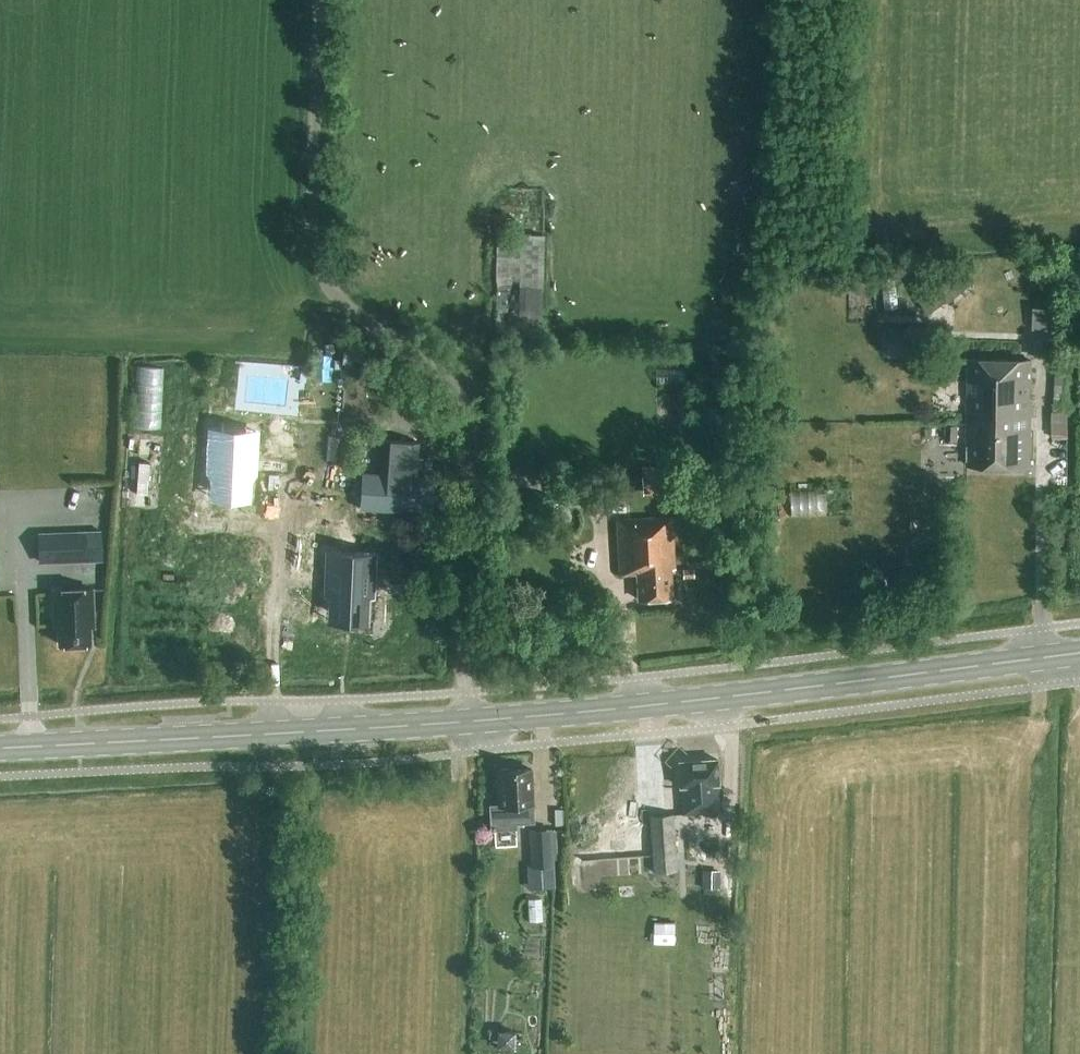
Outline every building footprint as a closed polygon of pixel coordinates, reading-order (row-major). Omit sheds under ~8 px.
[(495,313),(540,314),(542,236),(497,235),(495,313)] [(911,293),(929,316),(967,286),(949,263),(911,293)] [(1063,327),(1063,304),(1036,304),(1035,326),(1063,327)] [(918,330),(903,329),(901,353),(917,354),(918,330)] [(989,408),(1032,409),(1033,361),(969,359),(968,422),(989,422),(989,408)] [(660,367),(659,379),(687,380),(687,368),(660,367)] [(244,383),(243,398),(258,399),(259,384),(244,383)] [(1030,467),(1032,409),(989,408),(989,422),(968,422),(968,465),(1030,467)] [(1055,434),(1071,434),(1072,408),(1056,408),(1055,434)] [(945,425),(945,442),(958,442),(958,425),(945,425)] [(256,431),(215,429),(213,465),(217,465),(216,490),(247,491),(248,466),(253,466),(256,431)] [(362,474),(360,508),(432,513),(434,479),(415,478),(417,442),(381,439),(379,476),(362,474)] [(642,496),(666,494),(664,466),(641,467),(642,496)] [(671,569),(675,569),(672,516),(617,519),(620,574),(637,573),(638,599),(673,597),(671,569)] [(87,562),(86,531),(37,533),(38,564),(87,562)] [(330,613),(360,615),(362,590),(367,590),(370,555),(330,552),(327,588),(332,588),(330,613)] [(682,569),(683,579),(694,578),(693,568),(682,569)] [(90,589),(55,591),(56,627),(59,627),(59,645),(89,644),(88,626),(91,626),(90,589)] [(682,814),(720,812),(717,759),(678,761),(682,814)] [(515,829),(515,823),(533,822),(532,804),(533,804),(531,769),(498,771),(500,805),(489,806),(490,830),(515,829)] [(649,816),(651,856),(675,855),(674,815),(649,816)] [(530,865),(527,865),(528,890),(548,889),(547,867),(554,867),(553,859),(557,859),(556,835),(552,836),(551,830),(529,831),(530,865)] [(684,854),(717,852),(716,837),(683,839),(684,854)] [(702,890),(720,890),(720,873),(703,872),(702,890)]
